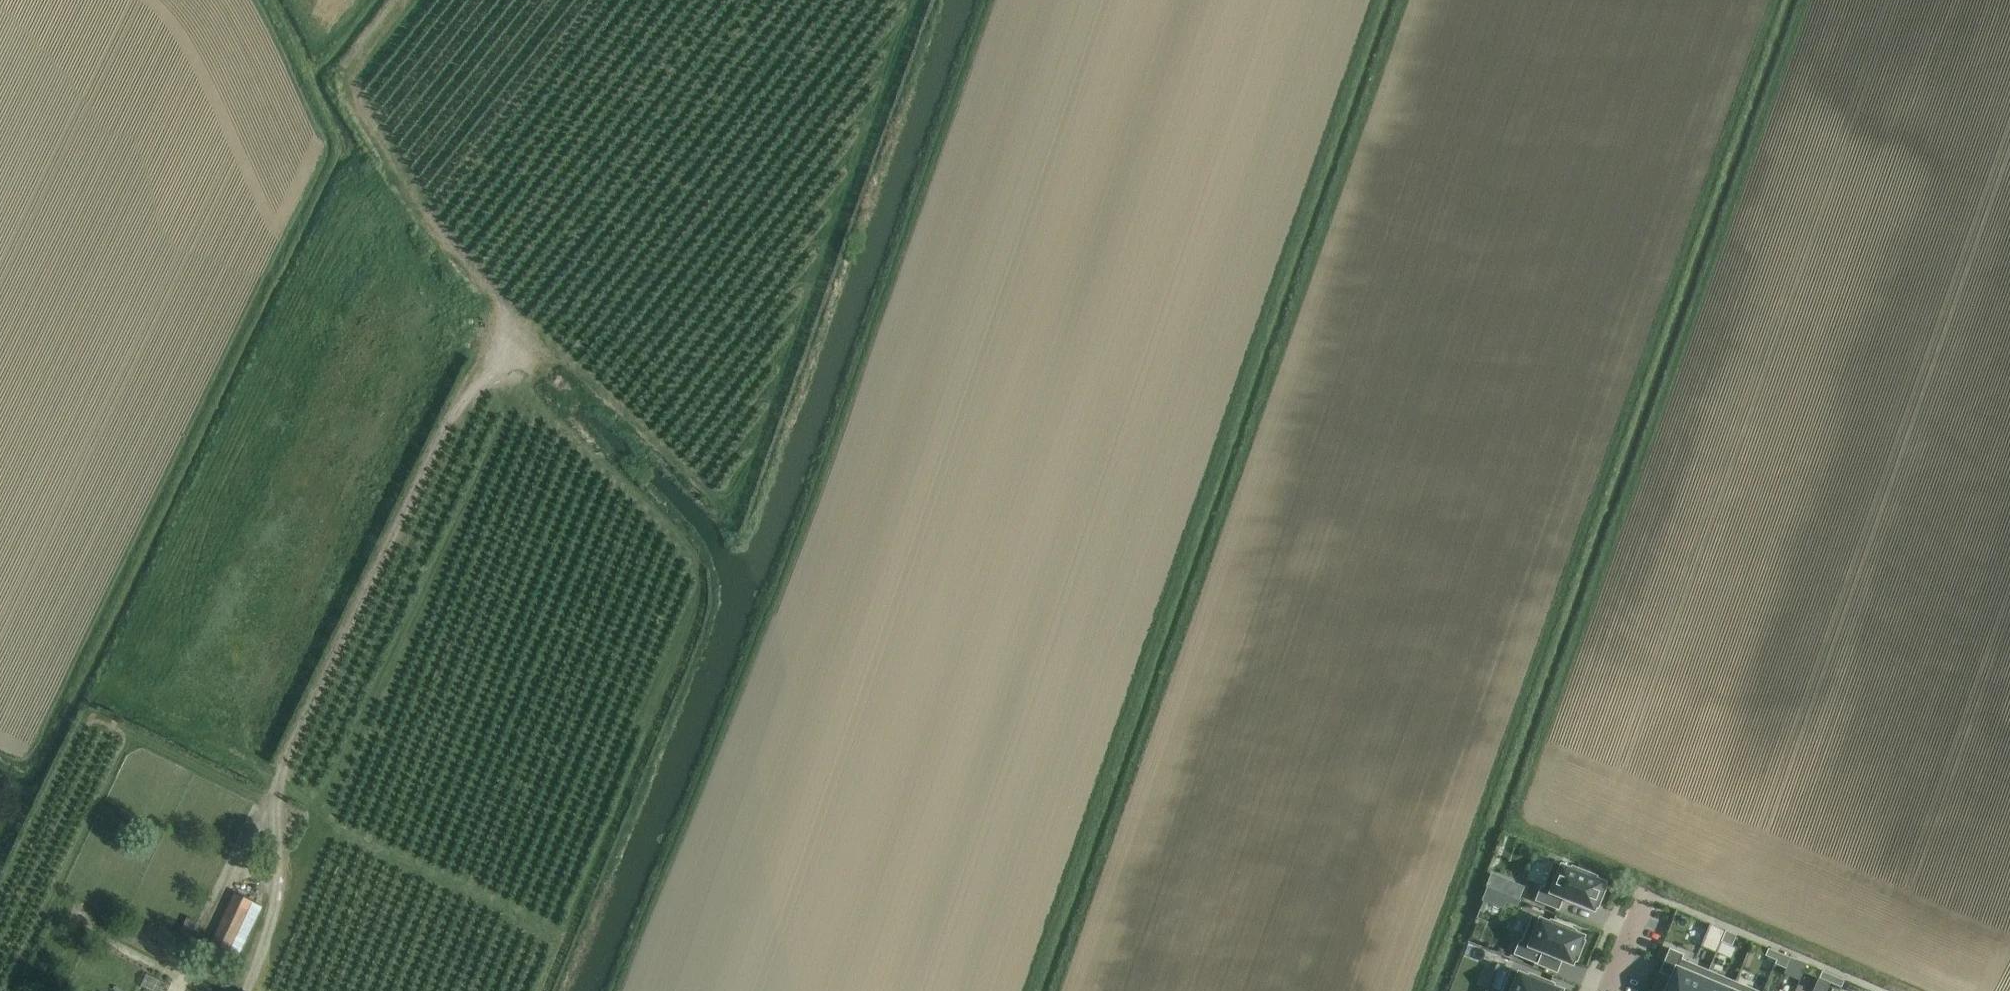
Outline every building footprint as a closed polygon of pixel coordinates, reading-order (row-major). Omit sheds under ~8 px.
[(1564,896),(1593,908),(1595,903),(1597,904),(1604,886),(1602,886),(1604,881),(1594,877),(1595,876),(1573,867),(1572,869),(1553,861),(1543,886),(1541,885),(1535,900),(1559,909),(1564,896)] [(1510,881),(1505,894),(1506,894),(1518,899),(1523,887),(1510,881)] [(231,891),(203,949),(226,960),(253,902),(235,893),(235,892),(231,891)] [(1506,894),(1504,900),(1516,904),(1518,899),(1506,894)] [(1519,939),(1513,954),(1537,963),(1542,950),(1572,962),(1574,957),(1576,958),(1583,940),(1581,940),(1583,935),(1572,931),(1573,929),(1551,921),(1551,923),(1531,915),(1521,940),(1519,939)] [(1709,923),(1700,945),(1715,952),(1720,940),(1725,930),(1709,923)] [(1725,930),(1720,940),(1731,945),(1736,934),(1725,930)] [(1768,947),(1765,954),(1776,959),(1774,963),(1785,967),(1787,963),(1789,957),(1768,947)] [(1667,990),(1699,990),(1708,969),(1681,958),(1683,953),(1670,948),(1660,971),(1673,976),(1667,990)] [(1561,989),(1551,985),(1552,983),(1530,974),(1529,976),(1510,968),(1501,990),(1560,990),(1561,989)] [(1699,990),(1731,990),(1735,981),(1708,969),(1699,990)] [(1821,970),(1818,977),(1840,986),(1843,979),(1821,970)] [(1731,990),(1760,990),(1735,981),(1731,990)]
